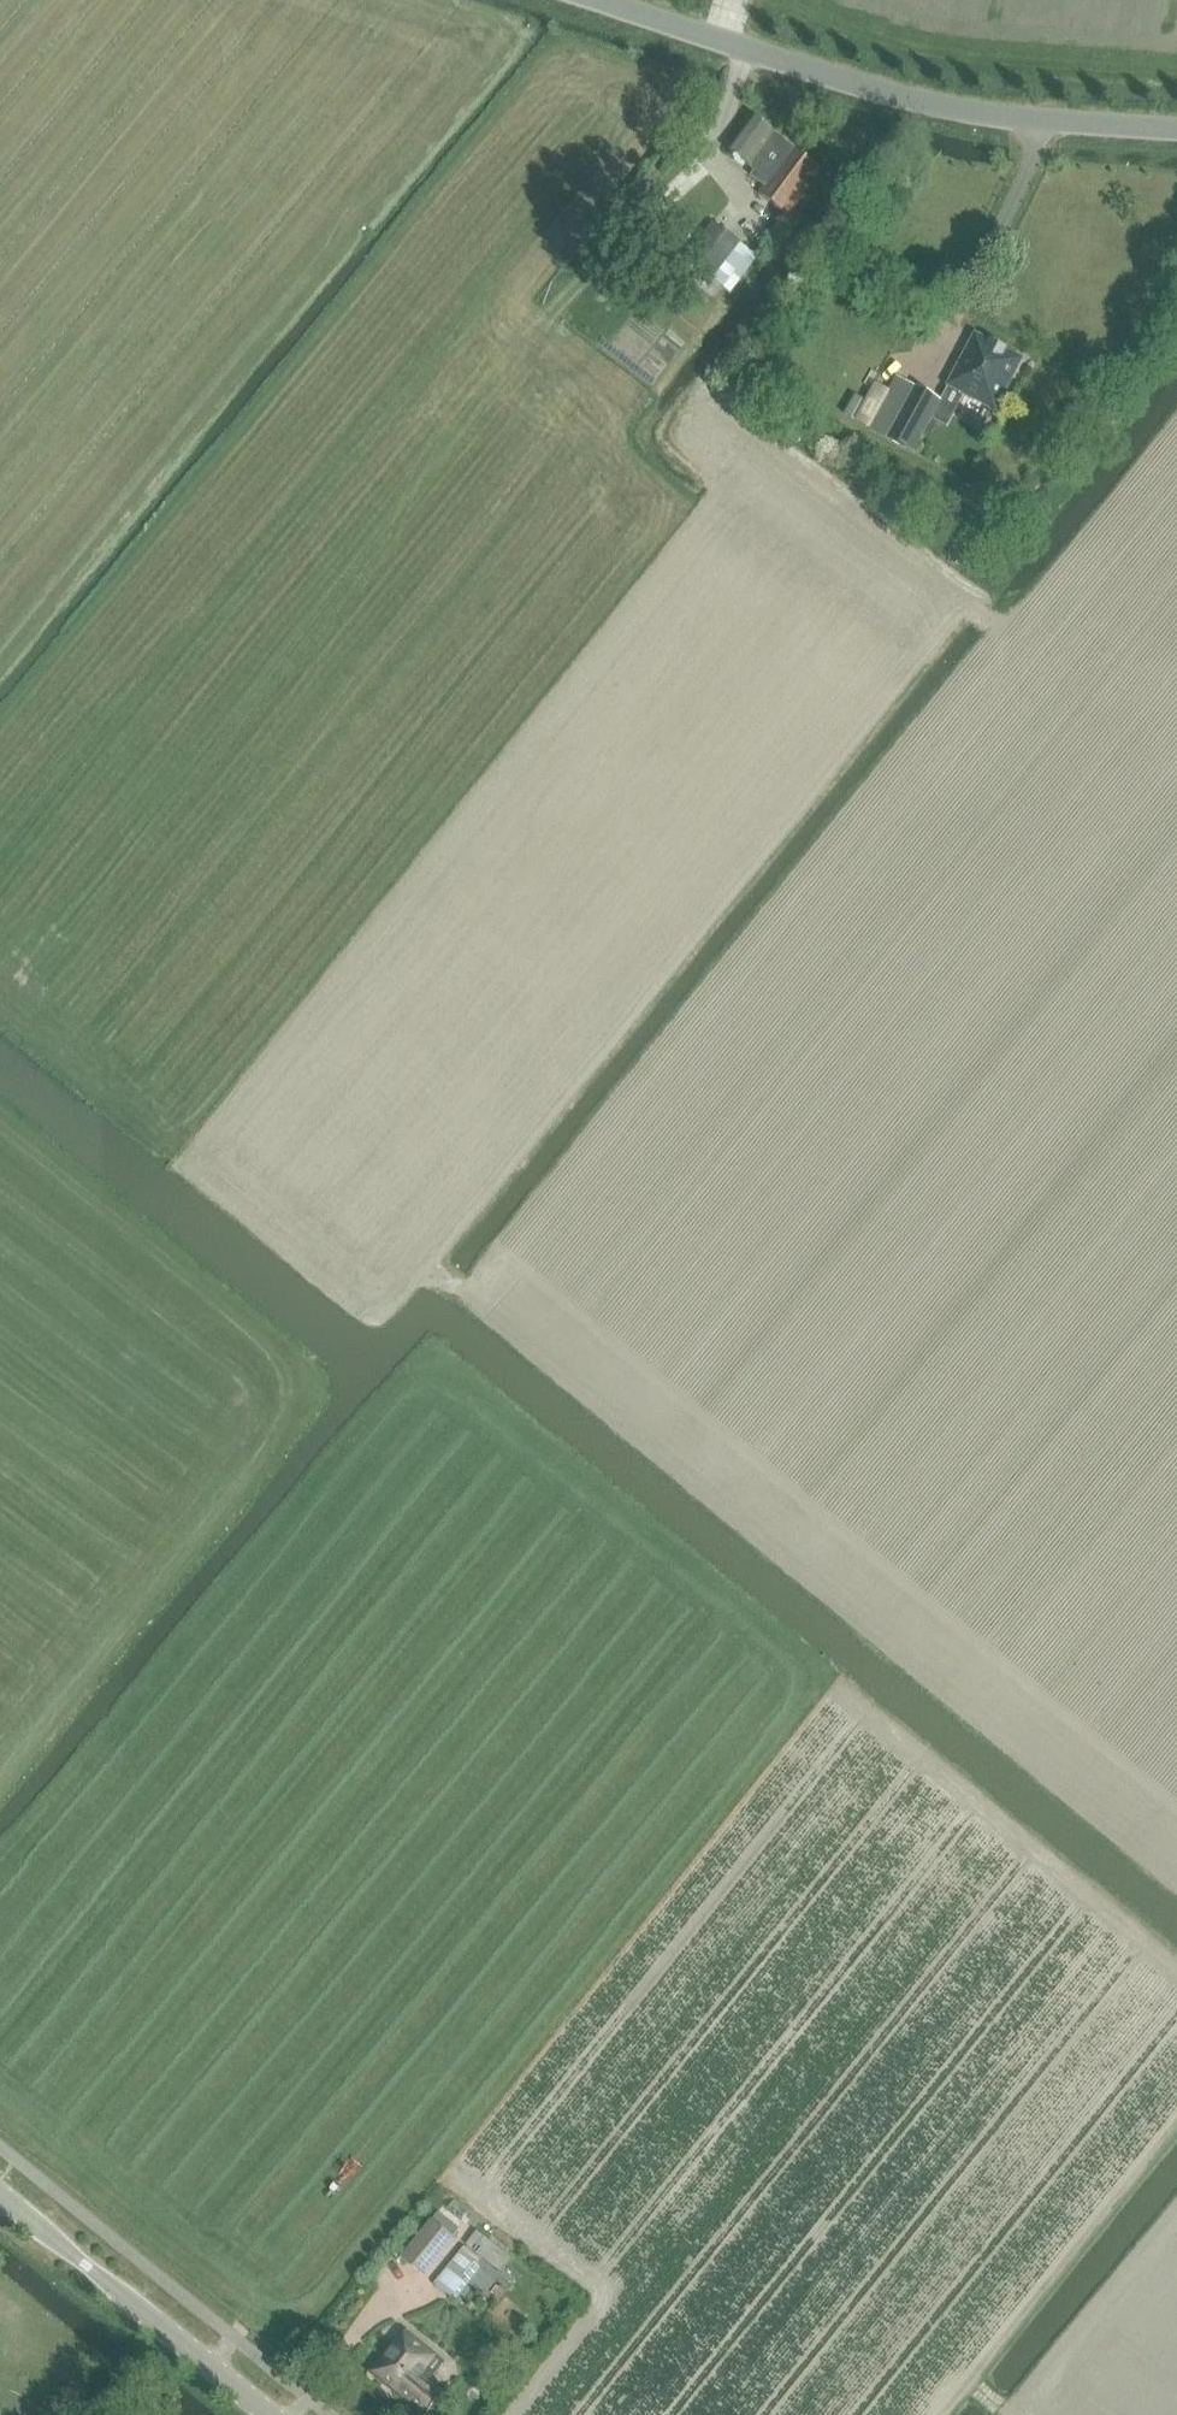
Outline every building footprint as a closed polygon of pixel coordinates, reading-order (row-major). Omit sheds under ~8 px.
[(765,187),(793,149),(752,119),(728,151),(755,171),(751,176),(765,187)] [(759,195),(787,216),(822,170),(793,149),(765,187),(759,195)] [(714,221),(686,257),(731,292),(759,257),(714,221)] [(947,384),(996,410),(1024,359),(975,332),(947,384)] [(867,428),(913,453),(941,401),(896,376),(867,428)] [(451,2235),(432,2219),(401,2257),(421,2272),(451,2235)] [(436,2286),(471,2312),(500,2275),(465,2248),(436,2286)] [(423,2414),(427,2414),(443,2395),(432,2386),(431,2387),(426,2383),(444,2361),(407,2330),(396,2344),(393,2342),(369,2372),(423,2414)]
